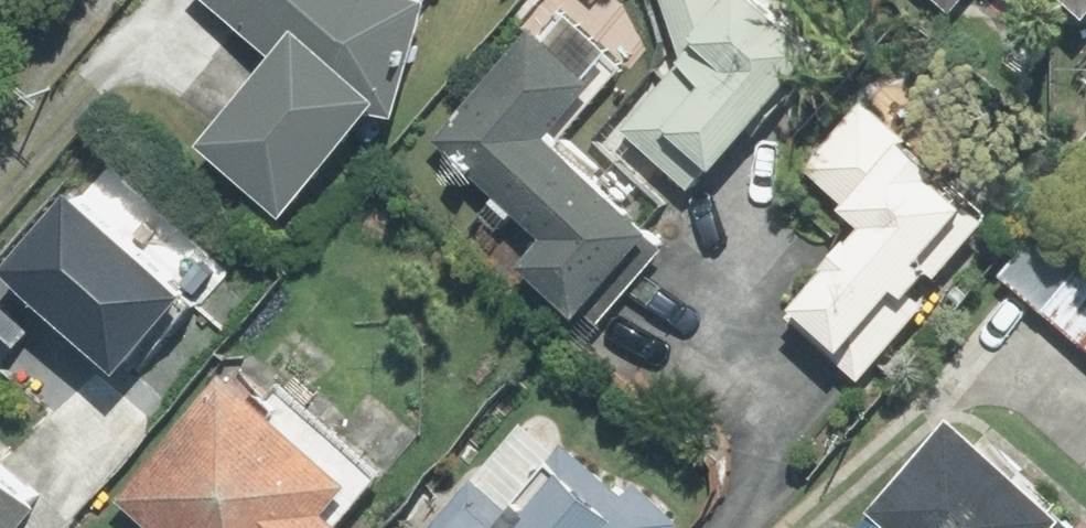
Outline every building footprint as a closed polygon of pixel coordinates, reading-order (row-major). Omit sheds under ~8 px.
[(294,210),(399,95),(419,113),(442,0),(228,0),(287,57),(214,133),(294,210)] [(698,46),(626,123),(703,195),(832,58),(770,0),(679,0),(698,46)] [(972,0),(941,0),(959,16),(972,0)] [(615,86),(550,25),(444,138),(550,239),(527,263),(585,318),(671,228),(571,132),(615,86)] [(1005,215),(865,100),(811,166),(873,217),(797,308),(875,372),(1005,215)] [(204,287),(85,186),(23,259),(141,360),(204,287)] [(1070,209),(1009,283),(1085,347),(1085,222),(1070,209)] [(234,366),(126,493),(167,527),(367,527),(370,524),(348,505),(369,482),(234,366)] [(975,411),(885,511),(903,527),(1085,527),(1085,511),(975,411)] [(543,416),(448,527),(695,527),(699,524),(648,481),(636,494),(543,416)] [(62,502),(2,445),(0,447),(0,527),(37,527),(62,502)]
